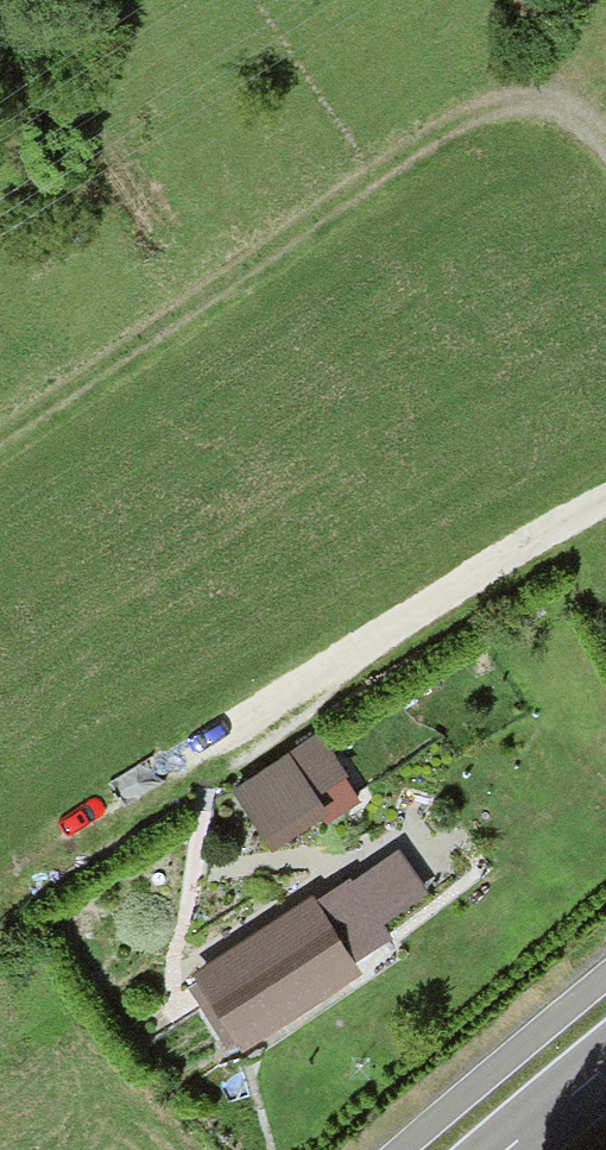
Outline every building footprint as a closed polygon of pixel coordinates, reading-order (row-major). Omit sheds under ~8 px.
[(317,738),(231,796),(271,855),(323,819),(327,825),(357,804),(342,781),(345,779),(317,738)] [(354,876),(193,985),(236,1052),(357,975),(355,968),(397,940),(382,917),(409,899),(384,861),(356,880),(354,876)]
